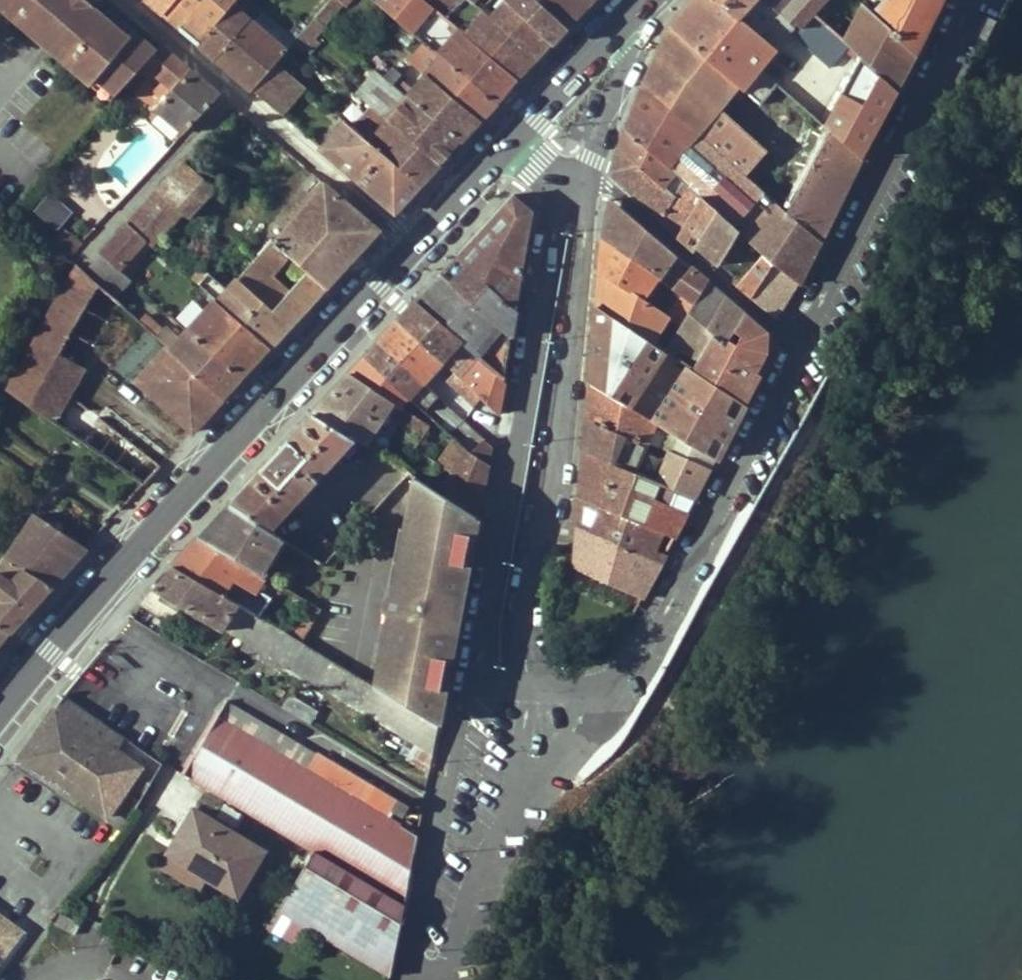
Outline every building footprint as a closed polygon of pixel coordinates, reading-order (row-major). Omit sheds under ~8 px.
[(16,17),(90,80),(95,76),(117,95),(146,62),(157,50),(136,32),(129,39),(115,26),(93,7),(95,6),(92,3),(88,0),(0,0),(0,4),(16,17)] [(174,0),(149,0),(164,13),(174,0)] [(180,28),(204,0),(174,0),(164,13),(180,28)] [(180,28),(198,43),(231,4),(234,0),(204,0),(180,28)] [(231,4),(249,19),(259,8),(261,6),(254,0),(234,0),(231,4)] [(322,23),(341,1),(344,3),(346,0),(329,0),(314,17),(322,23)] [(441,57),(495,103),(507,90),(520,77),(468,33),(449,18),(446,14),(429,0),(377,0),(376,1),(441,57)] [(446,14),(459,0),(429,0),(446,14)] [(484,7),(488,11),(493,15),(507,0),(490,0),(484,7)] [(552,41),(509,0),(507,0),(493,15),(539,56),(546,48),(552,41)] [(542,0),(509,0),(552,41),(560,33),(567,25),(542,0)] [(588,1),(586,0),(542,0),(567,25),(577,13),(588,1)] [(792,31),(795,27),(780,14),(765,0),(759,0),(741,19),(719,0),(694,0),(673,27),(744,88),(792,31)] [(759,0),(719,0),(741,19),(759,0)] [(780,14),(792,0),(765,0),(780,14)] [(795,27),(798,24),(803,29),(815,15),(828,0),(792,0),(780,14),(795,27)] [(880,1),(879,2),(878,4),(878,7),(879,9),(899,28),(895,32),(863,1),(843,40),(849,46),(860,56),(898,89),(917,52),(915,50),(939,0),(881,0),(880,1)] [(449,18),(468,33),(483,18),(464,2),(449,18)] [(249,19),(231,4),(198,43),(216,58),(249,19)] [(259,8),(249,19),(286,51),(288,49),(295,39),(259,8)] [(493,15),(488,11),(483,18),(468,33),(520,77),(529,66),(539,56),(493,15)] [(797,36),(831,66),(849,46),(843,40),(815,15),(803,29),(797,36)] [(319,40),(315,36),(324,25),(322,23),(314,17),(295,39),(309,51),(319,40)] [(998,23),(986,17),(977,36),(989,42),(998,23)] [(277,61),(286,51),(249,19),(216,58),(252,89),(277,61)] [(129,39),(136,32),(125,22),(118,22),(115,26),(129,39)] [(795,27),(792,31),(797,36),(803,29),(798,24),(795,27)] [(770,182),(792,202),(828,128),(824,125),(777,83),(772,90),(761,102),(746,89),(744,88),(673,27),(659,54),(753,135),(731,162),(764,189),(770,182)] [(165,79),(162,82),(156,89),(165,98),(158,107),(186,131),(221,93),(206,80),(162,44),(157,50),(146,62),(154,69),(165,79)] [(277,61),(289,71),(300,59),(288,49),(286,51),(277,61)] [(644,86),(731,162),(753,135),(659,54),(644,86)] [(872,138),(898,89),(860,56),(835,105),(872,138)] [(478,122),(495,103),(441,57),(427,73),(428,74),(415,89),(400,77),(402,75),(394,68),(385,77),(462,141),(478,122)] [(252,89),(281,114),(306,86),(289,71),(277,61),(252,89)] [(451,152),(462,141),(385,77),(372,66),(353,88),(389,120),(441,164),(451,152)] [(154,69),(150,72),(162,82),(165,79),(154,69)] [(117,95),(95,76),(90,80),(113,100),(117,95)] [(772,90),(777,83),(773,80),(768,86),(772,90)] [(628,131),(676,173),(684,180),(701,195),(718,210),(740,229),(766,251),(775,259),(798,280),(802,282),(822,240),(788,210),(764,189),(731,162),(644,86),(628,131)] [(864,148),(860,155),(862,158),(872,138),(835,105),(828,117),(864,148)] [(860,155),(864,148),(828,117),(824,125),(828,128),(860,155)] [(409,199),(422,185),(366,137),(346,120),(322,149),(396,212),(409,199)] [(431,174),(441,164),(389,120),(375,136),(371,132),(366,137),(422,185),(431,174)] [(860,155),(828,128),(792,202),(788,210),(822,240),(862,158),(860,155)] [(628,131),(621,150),(664,187),(676,173),(628,131)] [(664,215),(675,196),(664,187),(621,150),(613,171),(664,215)] [(184,211),(189,215),(216,186),(187,160),(160,189),(184,211)] [(684,180),(675,196),(664,215),(662,219),(679,234),(701,195),(684,180)] [(352,207),(325,183),(275,241),(290,255),(309,272),(325,286),(378,230),(352,207)] [(148,239),(154,244),(184,211),(160,189),(130,222),(148,239)] [(514,194),(458,255),(518,308),(534,211),(514,194)] [(696,249),(698,246),(718,210),(701,195),(679,234),(696,249)] [(34,214),(56,231),(70,213),(48,196),(34,214)] [(613,200),(606,236),(622,208),(613,200)] [(658,277),(683,295),(695,303),(709,280),(622,208),(606,236),(606,241),(660,276),(658,277)] [(698,246),(720,264),(740,229),(718,210),(698,246)] [(102,254),(120,270),(148,239),(130,222),(112,242),(102,254)] [(67,229),(61,237),(76,251),(83,243),(67,229)] [(68,260),(76,251),(61,237),(55,244),(52,247),(68,260)] [(275,241),(272,238),(246,268),(299,315),(312,301),(325,286),(309,272),(291,292),(272,274),(290,255),(275,241)] [(603,272),(644,297),(658,277),(660,276),(606,241),(603,272)] [(753,288),(756,291),(775,259),(766,251),(743,280),(747,283),(746,288),(753,288)] [(85,272),(114,298),(131,280),(120,270),(102,254),(85,272)] [(504,378),(518,308),(458,255),(417,300),(504,378)] [(779,314),(798,280),(775,259),(756,291),(752,296),(775,314),(779,314)] [(121,304),(114,298),(85,272),(75,264),(6,389),(55,422),(71,393),(121,304)] [(299,315),(246,268),(228,288),(203,266),(194,276),(272,344),(285,330),(299,315)] [(599,306),(654,342),(671,315),(644,297),(603,272),(599,306)] [(683,322),(672,341),(698,358),(713,334),(708,330),(724,304),(710,285),(712,283),(709,280),(695,303),(683,322)] [(710,285),(724,304),(729,297),(712,283),(710,285)] [(683,322),(695,303),(683,295),(671,315),(683,322)] [(745,311),(729,297),(724,304),(708,330),(713,334),(726,343),(745,311)] [(256,361),(271,346),(217,299),(188,330),(242,377),(256,361)] [(399,320),(444,362),(456,373),(481,397),(498,412),(504,378),(417,300),(399,320)] [(178,321),(188,327),(200,308),(189,301),(178,321)] [(592,382),(651,417),(685,362),(654,342),(599,306),(592,382)] [(713,334),(698,358),(693,367),(711,379),(714,381),(756,320),(745,311),(726,343),(713,334)] [(140,322),(147,328),(153,321),(146,315),(140,322)] [(399,320),(379,341),(424,382),(444,362),(399,320)] [(753,355),(767,331),(767,330),(756,320),(714,381),(746,402),(755,382),(746,376),(750,368),(756,372),(758,369),(761,363),(758,361),(755,359),(753,356),(753,355)] [(147,328),(166,345),(225,396),(242,377),(188,330),(181,337),(168,326),(164,330),(153,321),(147,328)] [(365,356),(410,398),(424,382),(379,341),(365,356)] [(225,396),(166,345),(135,379),(194,430),(225,396)] [(401,404),(403,406),(410,398),(365,356),(351,371),(401,404)] [(750,368),(746,376),(755,382),(761,372),(758,369),(756,372),(750,368)] [(381,423),(387,427),(395,414),(401,404),(351,371),(314,411),(357,439),(367,445),(381,423)] [(449,380),(474,404),(481,397),(456,373),(449,380)] [(677,432),(680,434),(717,456),(746,402),(714,381),(711,379),(677,432)] [(589,417),(648,441),(657,420),(651,417),(592,382),(589,417)] [(71,393),(55,422),(145,483),(170,455),(105,406),(99,414),(71,393)] [(401,404),(395,414),(424,433),(430,424),(403,406),(401,404)] [(314,411),(302,425),(339,458),(357,439),(314,411)] [(634,471),(648,441),(589,417),(586,451),(634,471)] [(677,432),(657,420),(648,441),(673,451),(680,434),(677,432)] [(326,472),(339,458),(302,425),(289,439),(326,472)] [(711,467),(717,456),(680,434),(673,451),(711,467)] [(272,530),(326,472),(289,439),(229,503),(272,530)] [(442,464),(455,473),(470,450),(458,441),(442,464)] [(484,492),(489,463),(470,450),(455,473),(484,492)] [(675,535),(696,496),(659,481),(634,471),(586,451),(582,495),(610,507),(659,528),(675,535)] [(696,496),(711,467),(673,451),(659,481),(696,496)] [(480,515),(484,492),(455,473),(443,492),(480,515)] [(443,492),(414,474),(409,503),(480,515),(443,492)] [(272,530),(229,503),(216,517),(220,521),(208,542),(260,573),(282,536),(272,530)] [(480,515),(409,503),(405,523),(475,535),(480,515)] [(659,528),(610,507),(598,532),(647,554),(659,528)] [(7,558),(53,585),(70,566),(88,547),(62,529),(63,529),(64,527),(63,524),(61,523),(59,522),(57,523),(55,525),(37,513),(7,558)] [(216,517),(198,536),(208,542),(220,521),(216,517)] [(439,723),(475,535),(405,523),(391,597),(391,598),(390,597),(385,596),(381,597),(379,598),(379,599),(377,602),(377,606),(379,608),(379,609),(380,611),(384,612),(386,612),(388,612),(377,685),(439,723)] [(579,524),(577,568),(642,598),(662,561),(647,554),(598,532),(579,524)] [(271,599),(257,591),(265,576),(260,573),(208,542),(198,536),(174,564),(237,602),(261,616),(271,599)] [(7,558),(0,567),(0,626),(12,632),(53,585),(7,558)] [(174,564),(153,589),(182,605),(222,629),(224,625),(237,602),(174,564)] [(171,622),(182,605),(153,589),(140,605),(171,622)] [(261,616),(237,602),(224,625),(247,639),(284,661),(419,742),(410,757),(430,769),(439,723),(377,685),(302,640),(290,633),(261,616)] [(290,633),(302,640),(321,610),(308,602),(290,633)] [(12,632),(0,626),(0,646),(12,632)] [(242,648),(279,670),(284,661),(247,639),(242,648)] [(319,710),(292,694),(285,705),(312,722),(319,710)] [(65,695),(21,755),(84,797),(111,815),(144,766),(121,750),(129,738),(65,695)] [(187,771),(315,849),(404,903),(418,833),(385,813),(394,798),(318,753),(309,768),(294,759),(303,745),(228,701),(187,771)] [(294,759),(309,768),(318,753),(303,745),(294,759)] [(78,805),(84,797),(21,755),(16,762),(78,805)] [(186,825),(191,827),(200,812),(195,809),(186,825)] [(264,850),(200,812),(191,827),(186,825),(169,854),(206,876),(239,895),(264,850)] [(404,903),(315,849),(281,909),(390,976),(404,903)] [(200,886),(206,876),(169,854),(163,864),(200,886)] [(75,934),(82,921),(62,911),(56,925),(75,934)] [(0,916),(0,965),(23,933),(0,916)]
